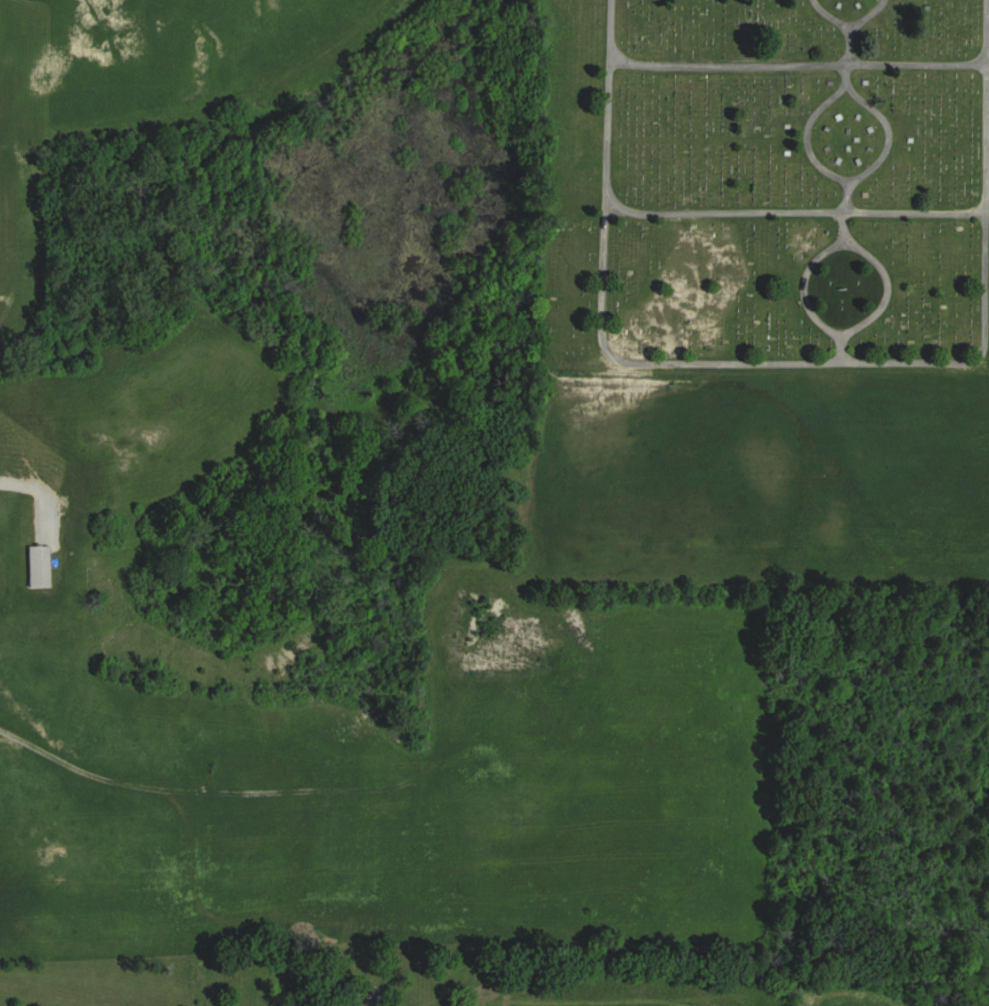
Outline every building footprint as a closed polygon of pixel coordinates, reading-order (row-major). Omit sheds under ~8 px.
[(56,545),(34,545),(34,587),(56,587),(56,545)]
